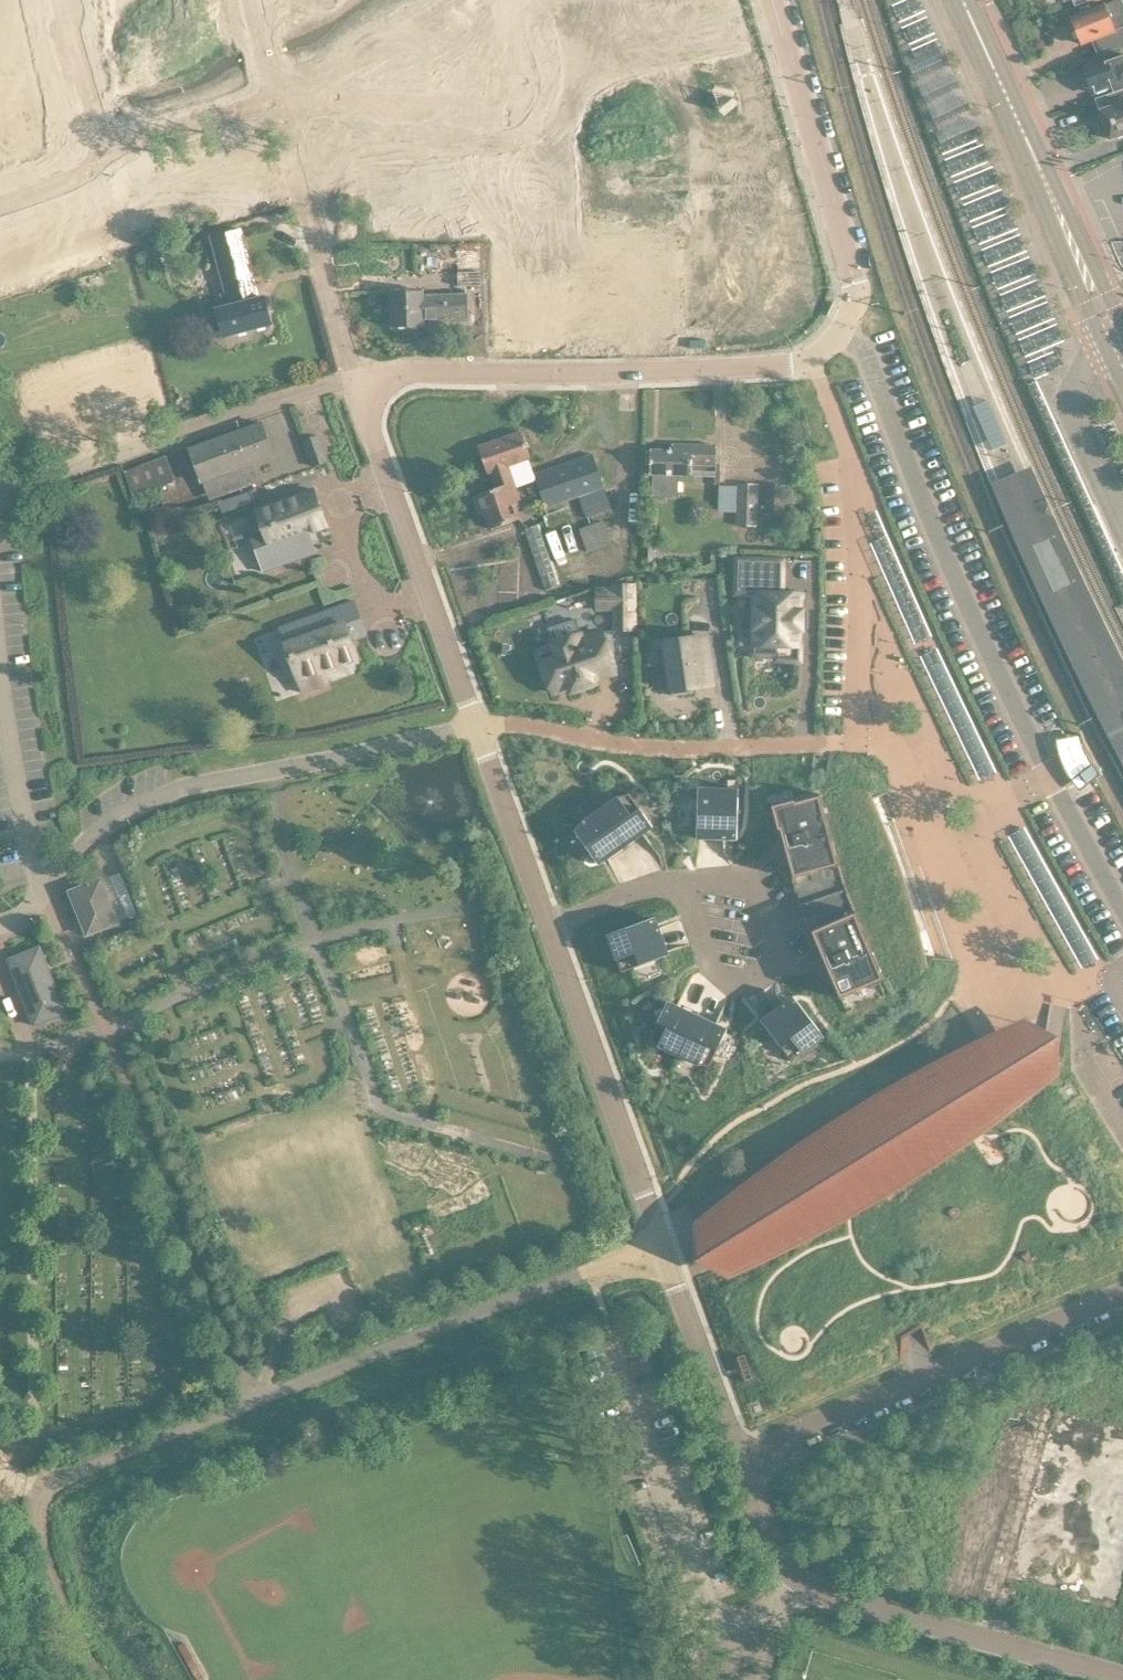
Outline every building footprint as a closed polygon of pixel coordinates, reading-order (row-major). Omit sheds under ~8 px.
[(90,15),(98,13),(108,46),(118,43),(118,46),(120,45),(120,46),(124,44),(143,38),(132,0),(86,0),(90,15)] [(1073,25),(1072,27),(1072,30),(1072,32),(1072,34),(1073,36),(1074,38),(1077,40),(1080,41),(1081,45),(1096,39),(1103,54),(1114,50),(1122,49),(1122,8),(1120,0),(1117,0),(1095,9),(1079,15),(1071,19),(1073,25)] [(1076,8),(1092,2),(1097,0),(1073,0),(1076,8)] [(0,47),(6,48),(12,43),(30,23),(7,1),(0,7),(0,49),(0,47)] [(1092,2),(1076,8),(1079,15),(1095,9),(1092,2)] [(1047,9),(1036,13),(1039,20),(1050,16),(1047,9)] [(1104,57),(1084,64),(1094,94),(1110,89),(1112,94),(1122,90),(1122,57),(1122,58),(1119,56),(1115,57),(1115,60),(1107,63),(1104,57)] [(0,104),(0,141),(1,145),(57,128),(45,90),(0,104)] [(1112,94),(1094,100),(1098,111),(1099,111),(1108,140),(1122,135),(1122,90),(1112,94)] [(1035,340),(1057,332),(1004,192),(982,201),(991,225),(1008,270),(1004,271),(1012,291),(1003,294),(1014,320),(1026,316),(1035,340)] [(226,296),(221,298),(231,335),(270,325),(263,297),(258,298),(240,229),(211,237),(226,296)] [(479,273),(456,274),(457,287),(479,286),(479,273)] [(390,293),(391,329),(422,328),(422,319),(467,318),(466,296),(421,297),(421,292),(390,293)] [(200,483),(202,482),(209,501),(253,486),(246,466),(272,457),(260,424),(188,449),(200,483)] [(520,433),(477,448),(486,473),(490,472),(496,489),(472,497),(479,515),(484,513),(490,530),(518,520),(512,503),(518,501),(506,466),(529,458),(520,433)] [(312,467),(325,462),(316,437),(303,442),(312,467)] [(650,452),(650,474),(652,474),(651,492),(678,492),(678,475),(691,476),(691,465),(715,466),(716,446),(673,444),(672,452),(650,452)] [(585,520),(610,511),(591,456),(532,476),(546,516),(541,517),(564,584),(591,575),(568,509),(567,509),(565,503),(577,499),(585,520)] [(165,458),(122,474),(131,498),(174,483),(165,458)] [(732,513),(732,486),(714,486),(714,513),(732,513)] [(751,528),(752,486),(734,486),(733,528),(751,528)] [(764,514),(783,514),(783,488),(765,488),(764,514)] [(254,511),(263,535),(250,540),(262,572),(286,564),(285,562),(314,552),(307,533),(326,527),(313,490),(254,511)] [(221,514),(252,503),(248,492),(217,503),(221,514)] [(34,503),(35,511),(44,510),(43,502),(34,503)] [(610,546),(602,522),(578,531),(586,554),(610,546)] [(543,591),(559,586),(539,526),(522,531),(543,591)] [(1031,546),(1038,563),(1051,592),(1067,584),(1048,539),(1031,546)] [(732,556),(731,598),(749,598),(748,608),(742,608),(741,630),(748,630),(747,660),(772,660),(771,664),(802,665),(802,642),(800,642),(801,634),(803,634),(804,608),(801,608),(801,600),(803,600),(803,592),(784,592),(785,557),(732,556)] [(613,586),(614,630),(633,630),(633,586),(613,586)] [(1055,602),(1071,636),(1089,626),(1071,593),(1055,602)] [(362,627),(353,602),(286,626),(290,643),(283,645),(300,693),(324,685),(319,673),(356,660),(347,633),(362,627)] [(570,691),(592,684),(591,680),(613,673),(601,633),(580,640),(578,635),(551,643),(556,658),(541,663),(551,693),(569,687),(570,691)] [(691,693),(691,687),(708,685),(704,657),(705,657),(702,637),(663,643),(670,696),(691,693)] [(504,655),(506,644),(499,643),(497,654),(504,655)] [(847,782),(770,803),(772,807),(773,813),(774,815),(774,817),(791,879),(798,906),(845,889),(896,871),(895,867),(894,867),(888,851),(882,834),(878,826),(880,825),(882,824),(879,817),(872,800),(871,798),(868,792),(863,786),(855,782),(847,782)] [(697,839),(699,839),(722,840),(724,840),(725,840),(736,840),(736,836),(737,790),(697,788),(695,839),(697,839)] [(599,810),(624,846),(641,835),(642,833),(651,827),(649,824),(628,794),(617,797),(599,810)] [(607,858),(624,846),(599,810),(581,823),(574,832),(595,862),(597,865),(606,859),(607,858)] [(845,889),(798,906),(816,947),(835,991),(835,993),(838,999),(852,1033),(918,989),(923,984),(926,978),(926,971),(925,968),(927,968),(925,962),(925,960),(919,935),(917,935),(914,936),(907,910),(903,893),(897,876),(898,876),(896,871),(845,889)] [(99,880),(68,892),(85,936),(117,923),(99,880)] [(1059,920),(1070,907),(1057,897),(1046,910),(1059,920)] [(658,929),(657,928),(654,917),(649,919),(606,935),(620,973),(667,955),(666,952),(666,950),(658,931),(658,929)] [(64,1014),(38,948),(7,960),(32,1026),(64,1014)] [(823,1037),(795,1001),(792,997),(783,1004),(782,1005),(764,1019),(762,1020),(760,1021),(790,1062),(823,1037)] [(677,1056),(696,1016),(678,1007),(676,1007),(676,1006),(666,1002),(664,1006),(649,1039),(656,1046),(677,1056)] [(709,1067),(724,1033),(726,1030),(716,1025),(714,1024),(696,1016),(677,1056),(698,1065),(709,1067)] [(880,1096),(860,1108),(839,1121),(819,1134),(792,1153),(765,1171),(739,1191),(733,1195),(727,1200),(721,1205),(709,1215),(723,1238),(728,1247),(738,1242),(749,1237),(759,1233),(778,1223),(797,1213),(820,1201),(836,1228),(731,1293),(786,1383),(838,1350),(844,1359),(893,1329),(899,1338),(902,1335),(904,1339),(916,1332),(913,1328),(919,1325),(1023,1261),(1024,1263),(1030,1258),(1029,1257),(1033,1255),(1042,1269),(1122,1219),(1122,1216),(1049,1096),(995,1130),(977,1101),(984,1097),(990,1092),(997,1087),(1004,1081),(1003,1079),(981,1043),(980,1043),(964,1050),(955,1055),(945,1060),(936,1065),(917,1075),(899,1085),(880,1096)]
